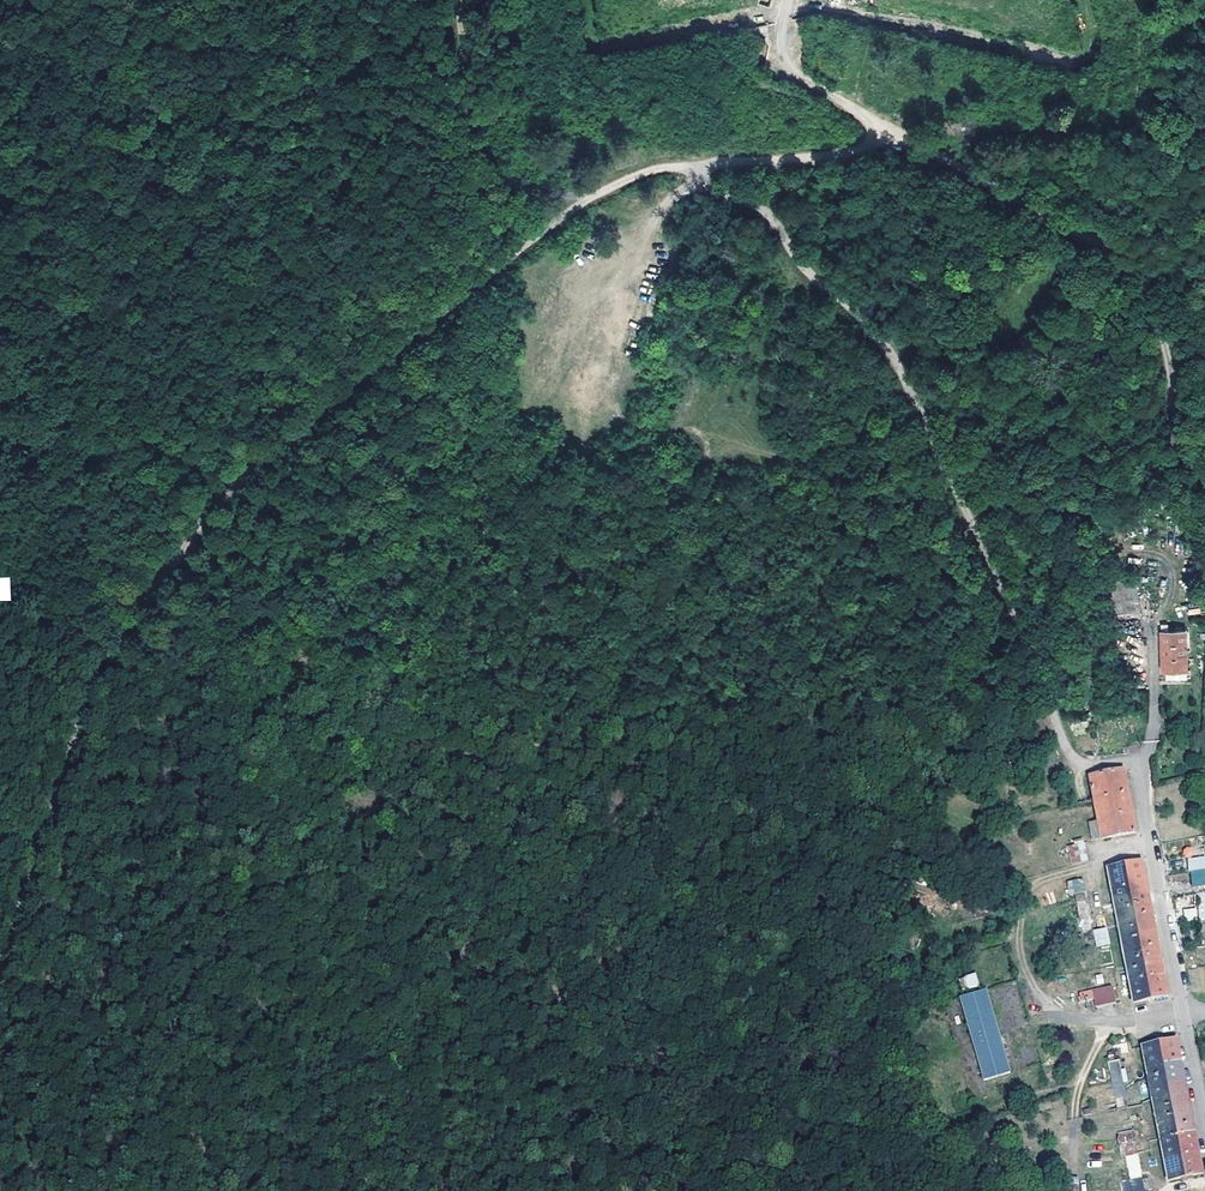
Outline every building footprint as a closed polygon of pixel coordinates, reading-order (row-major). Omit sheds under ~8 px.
[(1151,663),(1175,662),(1175,622),(1151,623),(1151,663)] [(1058,697),(1069,695),(1067,685),(1056,688),(1058,697)] [(1010,739),(1003,741),(1004,751),(1012,749),(1010,739)] [(1125,827),(1118,787),(1113,763),(1080,770),(1084,794),(1091,833),(1125,827)] [(924,786),(919,798),(926,801),(931,789),(924,786)] [(1058,840),(1062,858),(1077,854),(1074,836),(1058,840)] [(1183,861),(1181,849),(1162,852),(1165,864),(1183,861)] [(1097,862),(1101,884),(1117,881),(1118,886),(1121,884),(1121,880),(1135,877),(1131,856),(1097,862)] [(1188,858),(1190,886),(1204,885),(1204,857),(1204,856),(1188,858)] [(1137,887),(1135,877),(1121,880),(1121,884),(1123,890),(1137,887)] [(1101,884),(1105,904),(1139,897),(1137,887),(1123,890),(1121,884),(1118,886),(1117,881),(1101,884)] [(1064,887),(1065,894),(1066,896),(1077,894),(1075,885),(1064,887)] [(1077,894),(1066,896),(1067,903),(1079,901),(1077,894)] [(1105,904),(1111,934),(1126,931),(1126,926),(1129,925),(1129,921),(1144,917),(1139,897),(1105,904)] [(1067,903),(1068,909),(1069,910),(1080,908),(1079,901),(1067,903)] [(1080,908),(1069,910),(1070,918),(1081,916),(1080,908)] [(1185,919),(1196,919),(1196,908),(1184,908),(1185,919)] [(1081,916),(1070,918),(1072,925),(1083,923),(1081,916)] [(1096,921),(1083,923),(1084,932),(1073,934),(1075,940),(1100,936),(1096,921)] [(1083,923),(1072,925),(1073,934),(1084,932),(1083,923)] [(1126,931),(1111,934),(1115,954),(1149,948),(1145,926),(1131,929),(1129,925),(1126,926),(1126,931)] [(1052,961),(1081,955),(1080,948),(1050,953),(1052,961)] [(1115,954),(1119,974),(1134,971),(1134,966),(1137,965),(1136,961),(1151,957),(1149,948),(1115,954)] [(1136,961),(1137,965),(1138,970),(1153,967),(1151,957),(1136,961)] [(1134,971),(1119,974),(1123,995),(1157,989),(1153,967),(1138,970),(1137,965),(1134,966),(1134,971)] [(967,979),(964,967),(953,971),(954,972),(949,974),(951,983),(957,982),(967,979)] [(1189,985),(1204,985),(1204,967),(1189,968),(1189,985)] [(1081,984),(1084,1000),(1105,996),(1102,980),(1081,984)] [(999,1066),(975,982),(948,990),(973,1073),(999,1066)] [(1131,1040),(1137,1071),(1154,1067),(1153,1063),(1156,1062),(1156,1058),(1170,1056),(1165,1033),(1131,1040)] [(1109,1061),(1108,1053),(1097,1055),(1098,1063),(1109,1061)] [(1170,1058),(1156,1062),(1157,1067),(1166,1065),(1166,1063),(1171,1062),(1170,1058)] [(1109,1061),(1098,1063),(1099,1072),(1111,1069),(1109,1061)] [(1137,1071),(1141,1092),(1158,1088),(1157,1083),(1160,1082),(1159,1078),(1173,1075),(1171,1062),(1166,1063),(1166,1065),(1157,1067),(1156,1062),(1153,1063),(1154,1067),(1137,1071)] [(1111,1069),(1099,1072),(1101,1079),(1112,1076),(1111,1069)] [(1141,1092),(1149,1132),(1183,1125),(1173,1075),(1159,1078),(1160,1082),(1157,1083),(1158,1088),(1141,1092)] [(1102,1086),(1114,1084),(1112,1076),(1101,1079),(1102,1086)] [(1115,1092),(1114,1084),(1102,1086),(1104,1094),(1115,1092)] [(1104,1094),(1105,1102),(1107,1102),(1117,1100),(1115,1092),(1104,1094)] [(1107,1102),(1105,1102),(1086,1106),(1087,1114),(1108,1109),(1107,1102)] [(1110,1140),(1112,1149),(1126,1146),(1122,1125),(1108,1128),(1110,1140)] [(1149,1132),(1153,1152),(1167,1148),(1167,1144),(1171,1143),(1171,1145),(1186,1142),(1183,1125),(1149,1132)] [(1157,1173),(1191,1167),(1186,1142),(1171,1145),(1171,1143),(1167,1144),(1167,1148),(1153,1152),(1157,1173)] [(1112,1149),(1113,1157),(1116,1157),(1128,1155),(1126,1146),(1112,1149)] [(1128,1155),(1116,1157),(1118,1164),(1130,1162),(1128,1155)] [(1131,1169),(1130,1162),(1118,1164),(1120,1172),(1131,1169)] [(1067,1164),(1059,1164),(1061,1190),(1068,1190),(1067,1167),(1067,1164)] [(1122,1180),(1123,1190),(1145,1190),(1144,1179),(1122,1180)]
